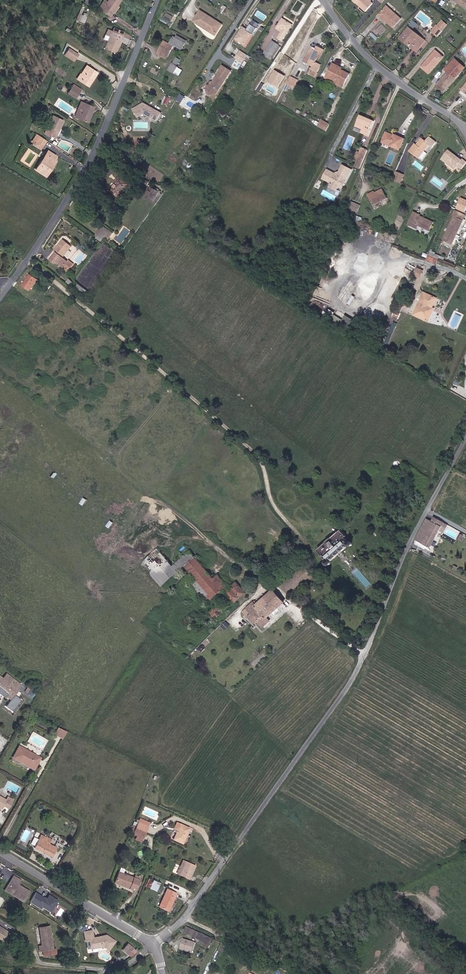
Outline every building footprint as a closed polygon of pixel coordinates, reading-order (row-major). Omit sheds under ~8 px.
[(111,11),(118,0),(101,0),(99,4),(111,11)] [(371,5),(365,0),(351,0),(350,2),(355,5),(355,4),(358,7),(357,8),(364,13),(371,5)] [(392,30),(399,21),(384,8),(376,18),(379,21),(380,20),(392,30)] [(216,35),(222,24),(200,11),(195,19),(203,24),(202,26),(216,35)] [(79,13),(76,20),(83,22),(86,16),(79,13)] [(280,36),(283,38),(293,22),(284,16),(279,24),(284,27),(282,29),(281,31),(283,32),(280,36)] [(111,25),(123,30),(124,25),(112,21),(111,25)] [(118,43),(116,42),(118,35),(120,36),(123,30),(111,25),(108,24),(106,30),(109,31),(104,43),(116,48),(118,43)] [(244,25),(237,36),(246,42),(253,31),(244,25)] [(418,48),(424,41),(408,28),(399,40),(403,43),(404,41),(409,45),(408,47),(411,50),(415,45),(418,48)] [(432,34),(436,37),(441,31),(437,28),(432,34)] [(175,45),(183,49),(187,42),(178,37),(177,39),(175,38),(172,43),(173,43),(171,46),(166,44),(164,48),(162,48),(158,55),(168,60),(174,48),(173,47),(175,45)] [(266,51),(272,55),(280,42),(273,38),(266,51)] [(75,56),(78,51),(68,45),(64,52),(69,56),(71,53),(75,56)] [(319,58),(320,58),(321,58),(324,51),(325,49),(318,46),(317,49),(314,48),(311,55),(309,54),(305,63),(314,66),(312,70),(314,71),(318,62),(317,62),(319,58)] [(237,56),(244,60),(249,53),(242,49),(237,56)] [(423,65),(430,71),(444,55),(437,49),(423,65)] [(462,61),(459,58),(455,55),(448,63),(451,66),(436,83),(437,84),(443,90),(461,70),(463,67),(460,64),(462,61)] [(168,71),(174,75),(178,69),(176,68),(180,62),(176,60),(173,66),(172,65),(168,71)] [(78,76),(82,78),(90,63),(86,62),(78,76)] [(314,71),(319,73),(322,64),(318,62),(314,71)] [(328,74),(346,83),(351,73),(342,69),(336,66),(337,64),(333,62),(328,74)] [(82,78),(89,82),(97,67),(90,63),(82,78)] [(219,91),(227,79),(219,73),(215,80),(213,82),(213,83),(210,83),(208,85),(210,92),(211,93),(219,91)] [(345,86),(346,83),(328,74),(326,77),(345,86)] [(295,86),(299,79),(291,75),(287,82),(295,86)] [(209,80),(206,77),(200,86),(203,89),(209,80)] [(79,88),(81,84),(73,80),(71,83),(79,88)] [(68,89),(75,94),(79,88),(71,83),(68,89)] [(158,112),(162,104),(144,95),(134,100),(138,108),(146,104),(153,108),(153,109),(158,112)] [(76,112),(88,116),(94,101),(85,98),(82,106),(78,105),(76,112)] [(59,131),(61,124),(60,123),(64,115),(53,111),(45,130),(52,133),(52,135),(53,135),(56,130),(59,131)] [(360,118),(356,126),(364,129),(362,132),(369,135),(374,124),(368,122),(368,123),(364,122),(365,120),(360,118)] [(319,126),(327,131),(330,124),(322,119),(319,126)] [(35,138),(43,142),(46,136),(39,131),(35,138)] [(384,141),(401,147),(405,136),(396,133),(396,134),(387,131),(384,141)] [(412,148),(422,155),(432,141),(423,135),(419,141),(417,140),(412,148)] [(424,161),(433,148),(429,145),(420,158),(424,161)] [(37,166),(48,173),(57,159),(55,157),(57,153),(48,147),(45,152),(49,154),(44,162),(41,161),(37,166)] [(364,162),(369,150),(364,148),(362,153),(359,152),(356,158),(359,159),(359,160),(364,162)] [(462,159),(446,152),(441,162),(457,170),(459,166),(463,168),(465,161),(465,160),(462,158),(462,159)] [(338,173),(329,169),(324,178),(332,182),(330,186),(337,190),(339,186),(344,188),(353,168),(345,164),(341,173),(338,173)] [(395,177),(402,180),(406,172),(399,169),(395,177)] [(109,192),(118,199),(129,184),(118,176),(115,180),(116,181),(114,185),(109,192)] [(376,204),(390,196),(385,187),(378,191),(371,194),(376,204)] [(145,196),(151,200),(156,192),(151,188),(145,196)] [(462,199),(456,210),(465,214),(465,211),(465,201),(462,199)] [(360,211),(363,204),(354,200),(351,207),(360,211)] [(421,221),(423,222),(427,214),(426,213),(425,214),(422,213),(424,210),(417,207),(411,220),(419,224),(421,221)] [(445,241),(454,245),(465,218),(455,213),(454,216),(455,217),(445,241)] [(423,222),(432,226),(436,218),(427,214),(423,222)] [(366,236),(368,227),(358,225),(356,234),(366,236)] [(62,255),(66,250),(69,247),(61,241),(57,245),(59,246),(57,248),(56,247),(52,252),(59,258),(62,255)] [(441,253),(431,249),(429,254),(439,258),(441,253)] [(413,274),(420,278),(424,270),(418,266),(413,274)] [(51,271),(56,275),(60,271),(55,267),(51,271)] [(19,283),(26,289),(34,279),(27,274),(19,283)] [(431,303),(434,304),(438,295),(426,289),(416,310),(425,315),(431,303)] [(416,541),(430,548),(442,524),(428,516),(416,541)] [(329,559),(328,558),(348,541),(349,542),(351,540),(344,532),(345,530),(341,525),(328,536),(327,535),(322,540),(323,541),(316,548),(327,561),(329,559)] [(187,567),(186,566),(195,557),(191,553),(174,569),(158,553),(147,564),(168,585),(185,570),(187,567)] [(220,579),(217,581),(195,557),(186,566),(187,567),(202,584),(212,595),(214,598),(226,586),(220,579)] [(284,583),(294,593),(312,576),(303,565),(284,583)] [(195,592),(202,584),(187,567),(185,570),(196,581),(190,587),(195,592)] [(234,600),(245,591),(236,582),(226,592),(234,600)] [(210,597),(212,595),(202,584),(195,592),(204,602),(207,599),(210,602),(212,600),(210,597)] [(284,601),(272,589),(257,602),(254,600),(240,613),(246,619),(247,618),(249,619),(250,621),(255,627),(258,625),(262,629),(269,621),(266,617),(270,614),(271,615),(273,615),(279,609),(279,607),(278,606),(284,601)] [(208,617),(212,621),(226,609),(217,599),(207,609),(209,610),(207,612),(210,615),(208,617)] [(201,643),(190,654),(193,657),(204,646),(201,643)] [(0,675),(0,677),(9,683),(12,678),(2,672),(0,675)] [(12,678),(9,683),(0,677),(0,691),(4,693),(8,696),(14,687),(12,686),(16,681),(12,678)] [(61,734),(65,726),(55,721),(51,728),(61,734)] [(12,750),(29,761),(36,749),(18,739),(12,750)] [(3,795),(0,793),(0,800),(6,802),(10,795),(4,792),(3,795)] [(139,829),(141,823),(132,820),(130,826),(139,829)] [(180,824),(176,822),(171,820),(169,825),(165,834),(175,838),(176,835),(180,824)] [(128,831),(136,835),(139,829),(130,826),(128,831)] [(42,827),(31,845),(49,854),(55,843),(52,841),(55,835),(42,827)] [(173,869),(175,865),(179,855),(175,854),(169,867),(173,869)] [(173,869),(175,870),(184,874),(186,869),(184,868),(186,864),(188,865),(189,860),(179,855),(175,865),(173,869)] [(115,878),(133,885),(137,874),(118,867),(115,878)] [(20,874),(12,868),(9,873),(10,874),(7,880),(7,886),(11,888),(10,890),(21,897),(28,886),(19,880),(18,881),(17,880),(20,874)] [(155,876),(146,873),(145,872),(140,884),(145,886),(150,888),(155,876)] [(10,874),(9,873),(1,884),(10,890),(11,888),(7,886),(7,880),(10,874)] [(156,899),(164,903),(171,885),(163,882),(156,899)] [(43,907),(53,912),(60,898),(50,893),(48,897),(36,891),(30,902),(42,908),(43,907)] [(35,946),(45,946),(45,924),(43,924),(40,924),(40,922),(34,922),(35,938),(35,939),(34,939),(32,939),(32,943),(32,947),(35,946)] [(205,938),(207,931),(185,924),(184,928),(197,932),(200,933),(199,936),(205,938)] [(89,925),(81,926),(82,934),(87,933),(88,942),(100,939),(105,943),(111,935),(103,929),(97,930),(96,932),(94,932),(92,931),(89,931),(89,925)] [(171,945),(181,950),(186,940),(175,935),(171,945)] [(126,948),(131,952),(136,945),(131,941),(126,948)]
